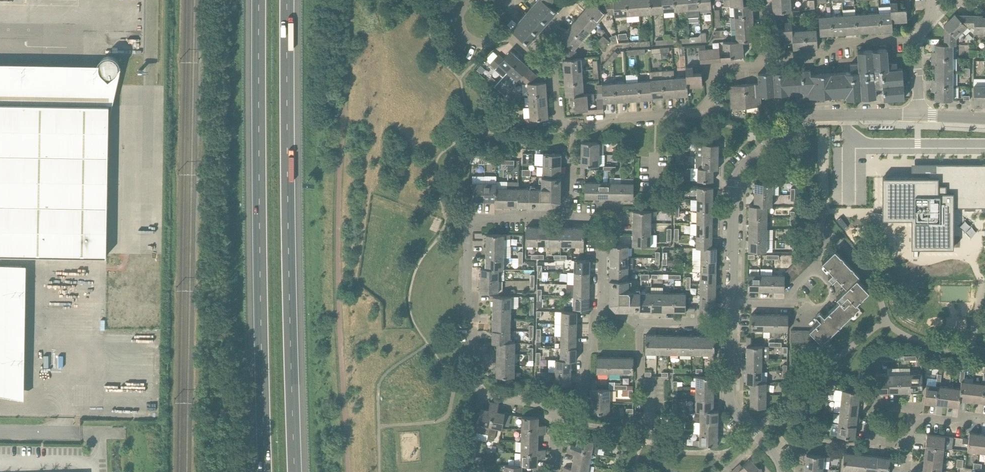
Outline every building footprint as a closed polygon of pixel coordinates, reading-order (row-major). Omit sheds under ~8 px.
[(547,23),(557,12),(550,5),(554,0),(553,0),(537,0),(530,8),(547,23)] [(627,15),(626,0),(613,0),(613,1),(607,1),(608,15),(614,15),(615,16),(627,15)] [(639,15),(638,0),(626,0),(627,15),(639,15)] [(651,14),(650,0),(638,0),(639,15),(651,14)] [(663,12),(662,0),(650,0),(651,14),(663,13),(663,12)] [(675,11),(675,0),(662,0),(663,12),(675,11)] [(687,10),(686,0),(675,0),(675,11),(687,10)] [(699,9),(699,0),(686,0),(687,10),(699,9)] [(711,8),(711,0),(699,0),(699,9),(711,8)] [(785,12),(791,12),(791,0),(780,0),(772,0),(773,13),(785,12)] [(606,13),(608,15),(607,1),(593,2),(593,1),(585,10),(599,22),(606,13)] [(890,12),(892,22),(907,21),(906,8),(898,9),(897,2),(890,2),(890,12)] [(734,18),(753,17),(752,4),(744,4),(733,6),(734,18)] [(538,34),(547,23),(530,8),(521,19),(538,34)] [(590,31),(599,22),(585,10),(577,19),(590,31)] [(893,30),(892,22),(890,12),(879,13),(881,31),(893,30)] [(856,33),(869,32),(867,13),(855,14),(856,33)] [(869,32),(881,31),(879,13),(867,13),(869,32)] [(845,34),(856,33),(855,14),(844,15),(845,34)] [(967,27),(974,27),(974,15),(956,15),(955,14),(949,20),(961,33),(967,27)] [(833,34),(845,34),(844,15),(832,16),(833,34)] [(984,33),(984,17),(982,17),(982,15),(974,15),(974,27),(974,33),(984,33)] [(820,35),(833,34),(832,16),(819,17),(820,35)] [(753,29),(753,28),(753,17),(734,18),(735,30),(753,29)] [(528,45),(538,34),(521,19),(511,30),(528,45)] [(582,41),(590,31),(577,19),(569,29),(582,41)] [(952,44),(952,45),(956,45),(956,38),(961,33),(949,20),(944,26),(944,27),(944,39),(951,39),(951,44),(952,44)] [(778,42),(793,41),(792,31),(792,21),(784,22),(785,29),(777,29),(778,42)] [(564,56),(577,56),(577,51),(575,50),(582,41),(569,29),(560,38),(563,40),(564,56)] [(736,42),(742,41),(753,41),(754,40),(753,29),(735,30),(736,41),(736,42)] [(818,48),(817,40),(817,29),(804,30),(806,48),(818,48)] [(793,49),(806,48),(804,30),(792,31),(793,41),(793,49)] [(607,45),(610,42),(603,36),(600,40),(607,45)] [(603,49),(607,45),(600,40),(596,43),(603,49)] [(723,49),(730,49),(731,57),(743,56),(742,41),(736,42),(736,41),(723,42),(723,49)] [(952,59),(952,45),(952,44),(951,44),(935,44),(935,53),(941,53),(941,59),(952,59)] [(705,49),(706,57),(714,57),(713,49),(705,49)] [(905,98),(903,83),(902,68),(897,69),(897,63),(888,63),(887,49),(857,51),(858,64),(850,64),(851,72),(859,71),(875,70),(876,88),(883,87),(884,99),(905,98)] [(499,65),(507,72),(520,59),(510,50),(503,59),(498,54),(489,64),(495,70),(499,65)] [(609,58),(613,61),(619,54),(615,51),(609,58)] [(564,72),(582,71),(581,58),(564,59),(564,72)] [(603,65),(607,68),(613,61),(609,58),(603,65)] [(518,79),(519,81),(529,69),(528,68),(529,67),(520,59),(507,72),(517,81),(518,79)] [(935,73),(952,73),(952,59),(941,59),(941,64),(935,64),(935,73)] [(686,77),(688,87),(703,86),(702,73),(693,74),(693,67),(686,67),(686,77)] [(528,96),(546,94),(546,82),(543,82),(529,69),(519,81),(523,84),(527,83),(528,96)] [(876,88),(875,70),(859,71),(861,98),(876,97),(876,88)] [(565,84),(583,83),(582,71),(564,72),(565,84)] [(789,94),(802,93),(801,71),(788,72),(789,94)] [(817,97),(817,86),(816,75),(811,76),(811,71),(801,71),(802,93),(803,93),(803,98),(817,97)] [(847,99),(861,98),(859,71),(851,72),(845,73),(845,84),(846,95),(847,99)] [(774,96),(789,94),(788,72),(773,73),(774,96)] [(760,97),(774,96),(773,73),(758,74),(759,84),(760,97)] [(831,85),(845,84),(845,73),(830,74),(831,85)] [(940,86),(952,86),(952,73),(935,73),(935,80),(940,80),(940,86)] [(817,86),(831,85),(830,74),(816,75),(817,86)] [(688,95),(688,87),(686,77),(674,78),(676,96),(688,95)] [(664,97),(676,96),(674,78),(663,79),(664,97)] [(652,98),(664,97),(663,79),(650,79),(650,81),(651,99),(652,99),(652,98)] [(628,101),(640,100),(638,81),(626,82),(628,101)] [(640,100),(651,99),(650,81),(638,81),(640,100)] [(616,101),(628,101),(626,82),(615,83),(616,101)] [(574,96),(584,94),(583,83),(565,84),(566,96),(574,96)] [(603,93),(603,99),(603,102),(616,101),(615,83),(602,84),(602,85),(603,93)] [(761,106),(760,97),(759,84),(744,85),(746,107),(761,106)] [(832,96),(846,95),(845,84),(831,85),(832,96)] [(731,108),(746,107),(744,85),(730,86),(731,108)] [(817,97),(832,96),(831,85),(817,86),(817,97)] [(935,100),(952,100),(952,86),(940,86),(940,92),(935,92),(935,100)] [(984,102),(984,86),(973,86),(973,103),(982,103),(982,102),(984,102)] [(106,257),(109,105),(80,105),(80,94),(70,94),(70,105),(1,104),(1,93),(0,93),(0,255),(106,257)] [(529,108),(547,106),(546,94),(528,96),(529,108)] [(588,110),(587,101),(594,101),(594,94),(584,94),(574,96),(575,111),(588,110)] [(524,119),(524,127),(538,126),(537,120),(548,118),(547,106),(529,108),(530,119),(524,119)] [(581,154),(599,155),(599,143),(581,143),(581,154)] [(703,157),(719,157),(719,145),(703,144),(703,157)] [(543,166),(561,166),(561,154),(543,153),(543,166)] [(599,155),(581,154),(581,166),(599,166),(599,155)] [(707,169),(713,169),(718,169),(719,157),(703,157),(702,168),(707,168),(707,169)] [(882,219),(911,219),(911,248),(954,248),(954,208),(965,208),(965,210),(975,210),(975,208),(982,208),(982,210),(984,210),(984,164),(912,164),(912,173),(929,173),(929,177),(882,177),(882,219)] [(543,176),(561,177),(561,166),(543,166),(543,176)] [(697,181),(713,181),(713,169),(707,169),(707,168),(702,168),(698,168),(697,181)] [(554,207),(557,204),(561,201),(561,177),(543,176),(542,176),(542,187),(541,187),(540,188),(529,188),(529,189),(529,207),(554,207)] [(585,198),(597,198),(598,183),(585,182),(585,198)] [(473,201),(484,201),(484,183),(473,183),(473,201)] [(484,201),(495,202),(497,188),(497,183),(484,183),(484,201)] [(597,198),(609,198),(609,183),(598,183),(597,198)] [(609,198),(622,199),(622,183),(609,183),(609,198)] [(622,183),(622,199),(633,199),(634,183),(622,183)] [(754,195),(772,195),(772,183),(754,183),(754,195)] [(697,200),(713,200),(713,188),(697,187),(697,200)] [(495,206),(507,206),(507,188),(497,188),(495,202),(495,206)] [(507,206),(519,207),(519,189),(507,188),(507,206)] [(519,207),(529,207),(529,189),(519,189),(519,207)] [(790,203),(790,194),(777,194),(777,198),(779,197),(779,203),(790,203)] [(761,206),(767,206),(772,207),(772,195),(754,195),(754,205),(761,205),(761,206)] [(697,211),(713,211),(713,200),(697,200),(697,211)] [(749,217),(767,217),(767,206),(761,206),(761,205),(754,205),(749,205),(749,217)] [(633,223),(651,223),(651,216),(657,216),(657,211),(633,211),(633,223)] [(697,223),(712,223),(713,211),(697,211),(697,223)] [(749,229),(767,229),(767,217),(749,217),(749,229)] [(633,234),(651,235),(651,223),(633,223),(633,234)] [(696,235),(712,235),(712,223),(697,223),(696,235)] [(526,245),(538,245),(539,227),(527,227),(526,245)] [(538,245),(549,245),(549,227),(539,227),(538,245)] [(549,247),(561,247),(561,227),(549,227),(549,245),(549,247)] [(561,247),(572,247),(572,228),(561,227),(561,247)] [(580,247),(579,252),(584,252),(584,228),(572,228),(572,247),(580,247)] [(748,240),(767,240),(767,229),(749,229),(748,240)] [(486,246),(504,246),(504,239),(510,239),(511,235),(486,234),(486,246)] [(633,246),(651,246),(651,235),(633,234),(633,246)] [(701,248),(712,248),(712,235),(696,235),(696,248),(701,248)] [(748,251),(749,251),(766,252),(767,240),(748,240),(748,251)] [(486,258),(504,258),(504,246),(486,246),(486,258)] [(610,257),(628,258),(629,246),(610,246),(610,257)] [(701,260),(717,260),(717,248),(712,248),(701,248),(701,260)] [(822,343),(834,331),(844,321),(860,306),(856,303),(869,291),(857,279),(860,276),(847,263),(835,250),(822,262),(833,273),(828,278),(830,280),(832,282),(837,278),(847,288),(844,290),(836,298),(840,301),(832,309),(824,316),(820,312),(818,314),(816,316),(820,321),(809,331),(815,337),(822,343)] [(801,256),(810,265),(814,261),(806,252),(801,256)] [(801,256),(797,260),(806,269),(810,265),(801,256)] [(610,269),(628,269),(628,258),(610,257),(610,269)] [(486,268),(499,270),(504,270),(504,258),(486,258),(486,268)] [(574,272),(590,273),(590,260),(574,260),(574,272)] [(701,271),(716,272),(717,260),(701,260),(701,271)] [(797,260),(793,264),(801,273),(806,269),(797,260)] [(793,264),(789,268),(797,277),(801,273),(793,264)] [(481,280),(499,280),(499,270),(486,268),(481,268),(481,280)] [(797,277),(789,268),(785,272),(785,276),(785,281),(793,281),(797,277)] [(618,280),(628,280),(628,269),(610,269),(610,279),(618,280)] [(700,284),(716,284),(716,272),(701,271),(700,284)] [(573,273),(561,272),(561,281),(568,281),(567,295),(572,295),(573,273)] [(574,284),(590,285),(590,273),(574,272),(574,284)] [(748,291),(760,291),(760,275),(748,275),(748,291)] [(760,291),(772,291),(772,275),(760,275),(760,291)] [(785,276),(772,275),(772,291),(784,291),(784,289),(785,281),(785,276)] [(640,311),(641,292),(630,291),(630,292),(629,290),(629,280),(628,280),(618,280),(610,279),(609,304),(616,310),(640,311)] [(480,292),(499,292),(499,280),(481,280),(480,292)] [(574,296),(589,296),(590,285),(574,284),(574,296)] [(700,296),(716,296),(716,284),(700,284),(700,296)] [(640,311),(651,311),(652,293),(641,292),(640,311)] [(651,311),(663,311),(663,293),(652,293),(651,311)] [(663,311),(674,312),(674,293),(663,293),(663,311)] [(686,312),(686,293),(674,293),(674,312),(686,312)] [(493,308),(511,308),(511,297),(493,296),(493,308)] [(589,296),(574,296),(573,309),(589,309),(589,296)] [(716,296),(700,296),(700,307),(716,308),(716,296)] [(493,319),(511,320),(511,308),(493,308),(493,319)] [(561,324),(577,324),(577,312),(561,311),(561,324)] [(751,330),(764,330),(764,315),(751,314),(751,330)] [(764,330),(776,331),(776,315),(764,315),(764,330)] [(788,331),(788,315),(776,315),(776,331),(788,331)] [(492,330),(511,330),(511,320),(493,319),(492,330)] [(561,336),(577,336),(577,324),(561,324),(561,336)] [(497,343),(510,342),(511,330),(492,330),(492,343),(497,343)] [(809,331),(803,331),(803,343),(809,343),(815,337),(809,331)] [(26,394),(25,340),(26,340),(26,334),(10,334),(10,346),(4,347),(4,357),(0,358),(0,386),(0,395),(26,394)] [(645,353),(657,353),(658,335),(646,335),(645,353)] [(657,353),(668,354),(669,335),(658,335),(657,353)] [(668,354),(680,354),(680,336),(669,335),(668,354)] [(560,347),(576,347),(577,336),(561,336),(560,347)] [(680,354),(691,354),(692,336),(680,336),(680,354)] [(691,354),(703,354),(703,336),(692,336),(691,354)] [(710,360),(714,360),(715,336),(703,336),(703,354),(710,354),(710,360)] [(497,354),(515,354),(515,342),(510,342),(497,343),(497,354)] [(746,359),(762,359),(762,346),(747,346),(746,359)] [(560,359),(571,361),(576,361),(576,347),(560,347),(560,359)] [(496,365),(515,365),(515,354),(497,354),(496,365)] [(597,373),(609,373),(610,357),(597,357),(597,373)] [(609,373),(621,373),(621,358),(610,357),(609,373)] [(621,373),(633,374),(634,358),(621,358),(621,373)] [(556,372),(571,372),(571,361),(560,359),(556,359),(556,372)] [(762,371),(762,359),(746,359),(746,371),(762,371)] [(520,377),(520,373),(515,373),(515,365),(496,365),(496,377),(520,377)] [(756,382),(762,382),(762,371),(746,371),(746,383),(751,383),(756,383),(756,382)] [(555,384),(571,384),(571,372),(556,372),(555,384)] [(876,393),(888,392),(888,374),(876,374),(876,393)] [(888,392),(899,392),(899,374),(888,374),(888,392)] [(899,392),(911,392),(910,374),(899,374),(899,392)] [(911,392),(923,392),(922,374),(910,374),(911,392)] [(696,388),(714,388),(714,377),(696,376),(696,388)] [(924,403),(936,404),(938,386),(941,380),(937,380),(936,386),(927,385),(924,403)] [(960,400),(971,401),(973,382),(964,381),(961,381),(961,382),(960,388),(959,398),(960,398),(960,400)] [(766,396),(766,395),(766,382),(762,382),(756,382),(756,383),(751,383),(751,395),(766,396)] [(982,402),(984,384),(982,384),(973,382),(971,401),(982,402)] [(936,404),(947,405),(949,387),(940,386),(938,386),(936,404)] [(959,407),(960,400),(960,398),(959,398),(960,388),(949,387),(947,405),(959,407)] [(696,400),(714,400),(714,388),(696,388),(696,400)] [(592,401),(610,401),(610,389),(592,389),(592,401)] [(841,401),(859,403),(860,392),(842,390),(841,401)] [(750,407),(766,407),(766,396),(751,395),(750,407)] [(707,410),(713,410),(714,400),(696,400),(695,411),(700,411),(707,411),(707,410)] [(592,413),(610,413),(610,401),(592,401),(592,413)] [(840,413),(857,415),(859,403),(841,401),(840,413)] [(476,432),(488,434),(494,403),(490,402),(488,410),(481,408),(476,432)] [(496,428),(502,430),(505,413),(497,412),(499,404),(494,403),(488,434),(488,439),(493,440),(496,428)] [(718,423),(718,422),(718,411),(713,410),(707,410),(707,411),(700,411),(700,423),(718,423)] [(509,425),(512,413),(506,412),(503,424),(509,425)] [(838,424),(856,426),(857,415),(840,413),(838,424)] [(521,429),(546,429),(546,426),(538,425),(538,417),(522,417),(521,429)] [(700,433),(718,434),(718,423),(700,423),(700,433)] [(838,424),(837,436),(855,438),(856,426),(838,424)] [(521,441),(537,442),(538,434),(545,434),(546,429),(521,429),(521,441)] [(694,445),(718,446),(718,434),(700,433),(699,441),(694,441),(694,445)] [(967,451),(979,452),(981,434),(970,433),(969,439),(968,442),(967,451)] [(925,446),(943,448),(945,436),(927,434),(925,446)] [(568,448),(592,453),(594,441),(578,438),(576,445),(569,444),(568,448)] [(520,454),(545,455),(545,449),(537,449),(537,442),(521,441),(520,454)] [(924,457),(942,459),(943,448),(925,446),(924,457)] [(573,461),(589,465),(592,453),(568,448),(567,452),(574,454),(573,461)] [(853,471),(854,471),(856,454),(844,453),(842,471),(853,471)] [(522,466),(537,466),(537,458),(545,458),(545,455),(520,454),(520,466),(522,466)] [(805,466),(823,468),(824,461),(830,461),(830,457),(806,454),(805,466)] [(868,455),(856,454),(854,471),(866,471),(868,455)] [(878,457),(868,455),(866,471),(876,471),(878,457)] [(890,458),(878,457),(876,471),(889,471),(890,458)] [(923,469),(941,471),(942,459),(924,457),(923,469)] [(762,468),(759,468),(750,459),(740,468),(738,466),(732,471),(762,471),(762,468)] [(567,471),(588,471),(589,465),(573,461),(571,469),(564,467),(563,471),(567,471)]
